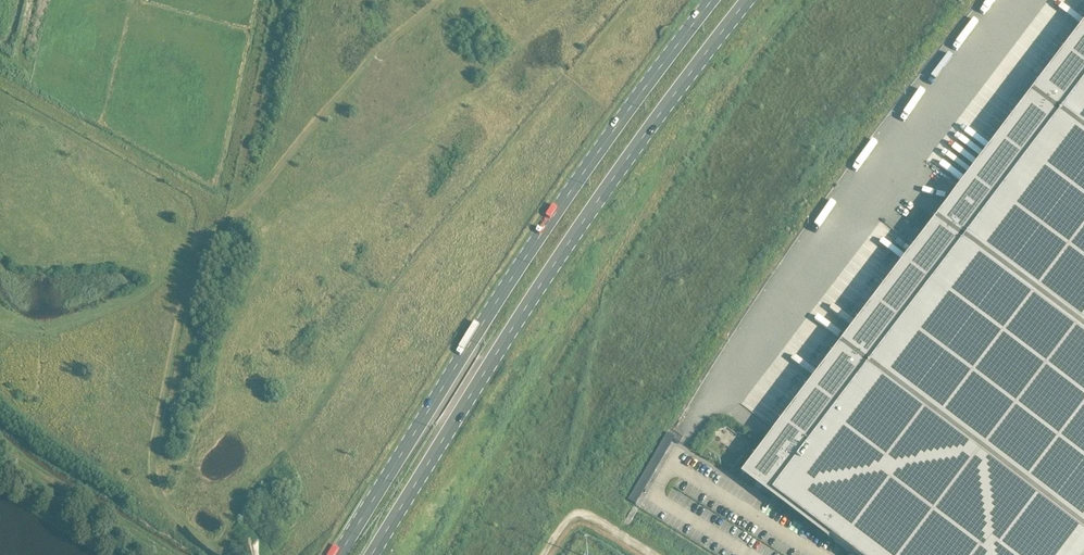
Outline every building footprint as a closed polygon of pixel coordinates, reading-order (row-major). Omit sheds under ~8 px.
[(835,354),(834,353),(775,432),(744,473),(805,519),(852,554),(1083,554),(1083,25),(1042,81),(1026,102),(960,188),(960,189),(917,246),(916,246),(850,332),(851,333),(835,354)] [(945,159),(969,173),(972,167),(948,153),(945,159)]
